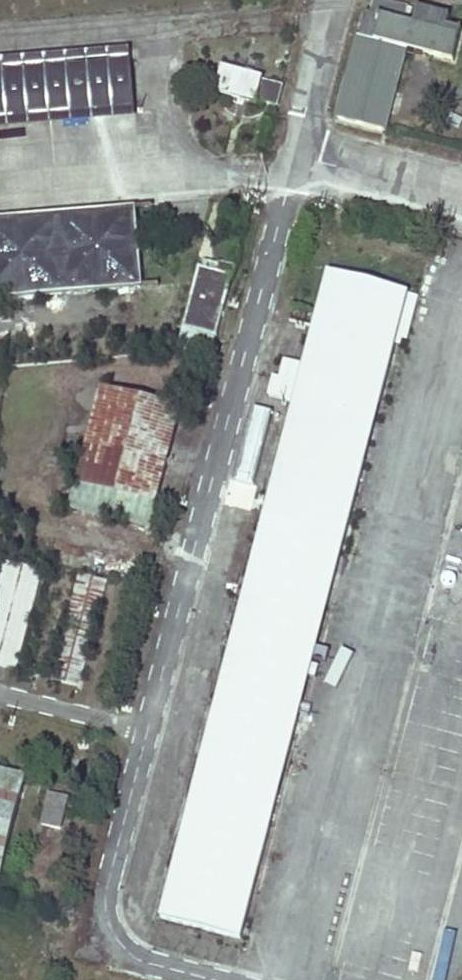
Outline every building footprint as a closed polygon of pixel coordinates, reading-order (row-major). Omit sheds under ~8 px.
[(405,50),(455,63),(461,35),(461,32),(448,28),(450,19),(418,11),(415,25),(405,23),(409,8),(376,0),(374,0),(371,14),(365,13),(338,121),(384,133),(405,50)] [(0,70),(0,121),(135,109),(131,58),(0,70)] [(237,72),(223,68),(216,93),(230,97),(228,92),(219,89),(223,73),(233,75),(237,72)] [(233,75),(223,73),(219,89),(228,92),(231,99),(242,106),(249,107),(261,101),(277,106),(282,87),(265,82),(261,75),(253,70),(242,69),(237,72),(233,75)] [(135,210),(0,222),(0,299),(141,287),(135,210)] [(213,350),(234,268),(221,264),(220,266),(205,262),(204,269),(200,268),(177,353),(213,350)] [(408,294),(328,273),(161,917),(241,938),(408,294)] [(150,529),(181,412),(101,391),(70,507),(150,529)] [(48,575),(1,562),(0,566),(0,666),(23,672),(48,575)] [(96,633),(109,583),(78,576),(65,625),(96,633)] [(81,687),(94,637),(64,629),(51,680),(81,687)] [(26,778),(0,771),(0,876),(26,778)] [(61,829),(69,798),(50,793),(42,824),(61,829)]
